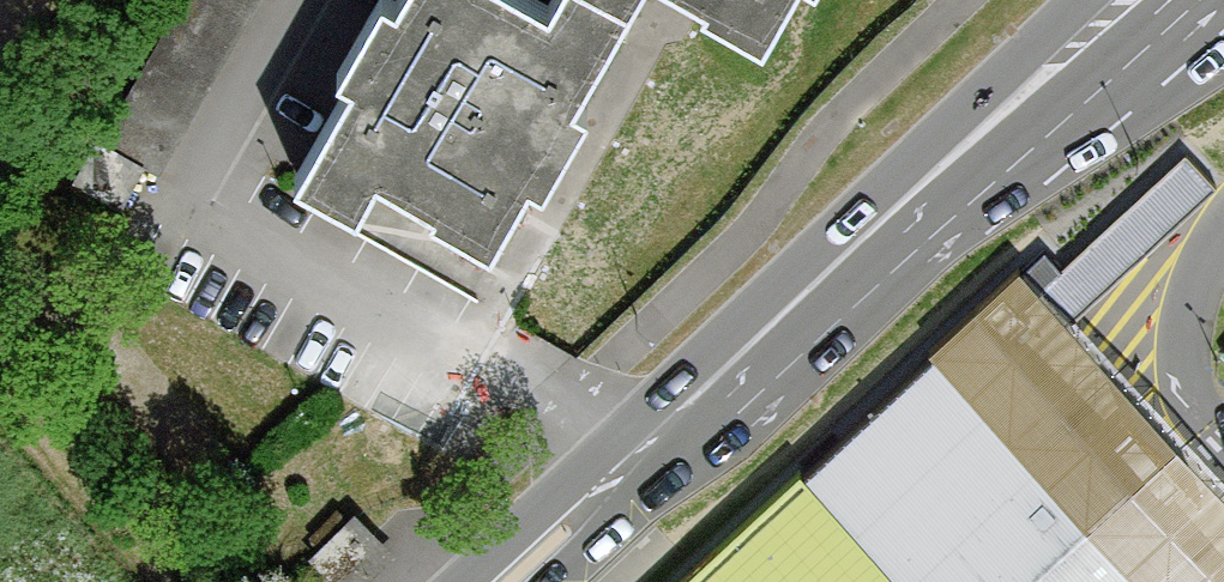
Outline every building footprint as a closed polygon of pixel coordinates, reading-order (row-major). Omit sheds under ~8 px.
[(67,177),(109,202),(131,166),(148,176),(255,0),(180,0),(97,136),(92,133),(67,177)] [(428,214),(483,248),(630,0),(551,0),(546,8),(532,0),(400,0),(301,172),(303,175),(354,205),(356,204),(373,172),(432,207),(428,214)] [(701,0),(697,11),(761,49),(765,47),(793,0),(700,0),(701,0)] [(1071,322),(1219,186),(1187,152),(1063,267),(1040,288),(1071,322)] [(1040,288),(1063,267),(1045,247),(1022,268),(1040,288)] [(1071,322),(1040,288),(1022,268),(972,314),(1219,581),(1223,581),(1223,488),(1071,322)] [(972,314),(687,581),(1217,581),(972,314)] [(320,552),(314,560),(334,580),(342,571),(354,579),(374,560),(367,546),(375,538),(375,536),(355,517),(347,525),(338,516),(313,541),(320,552)]
